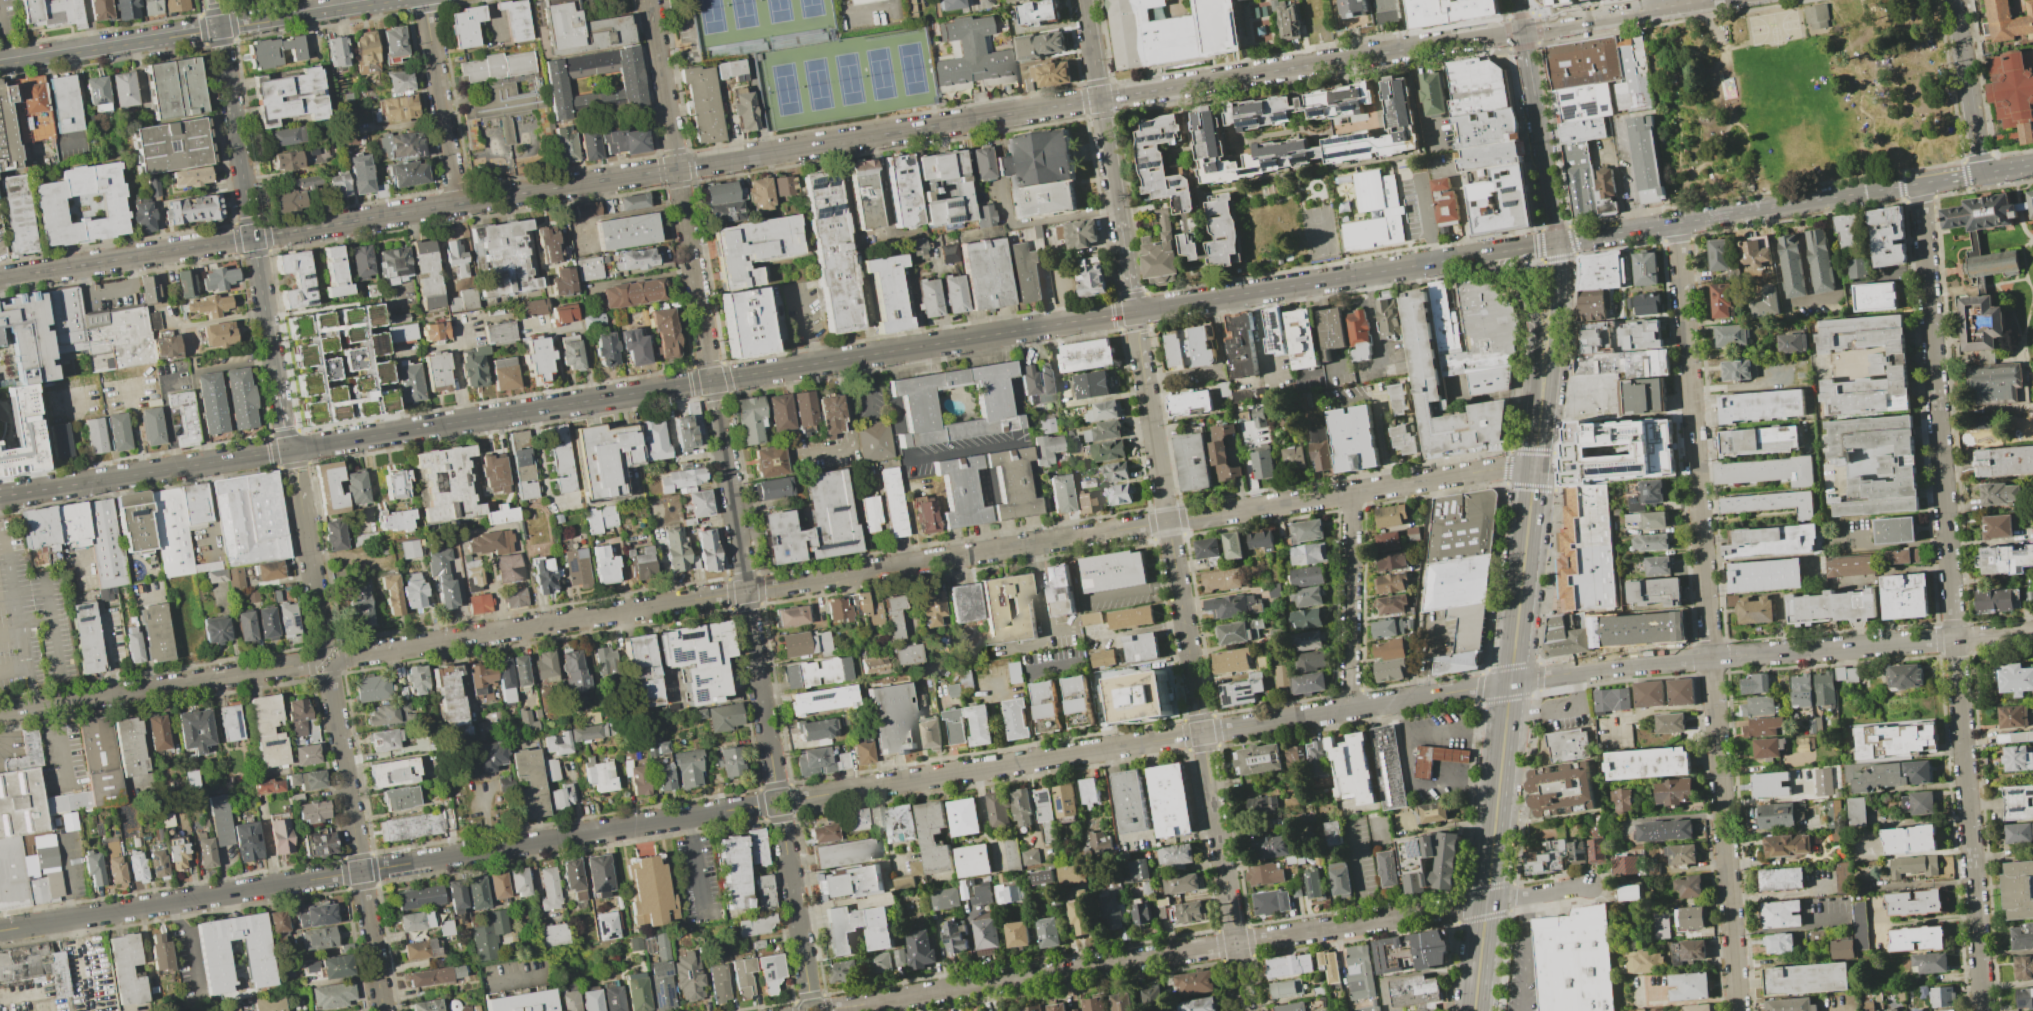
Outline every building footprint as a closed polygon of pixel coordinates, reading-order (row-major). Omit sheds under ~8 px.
[(24,22),(20,0),(48,0),(82,0),(86,27),(75,29),(74,23),(32,30),(31,21),(24,22)] [(92,21),(89,0),(109,0),(112,18),(92,21)] [(118,20),(115,0),(140,0),(142,16),(118,20)] [(145,16),(143,0),(161,0),(163,13),(145,16)] [(166,13),(164,0),(188,0),(190,10),(166,13)] [(495,12),(503,10),(509,41),(503,42),(504,45),(532,40),(524,0),(519,0),(508,2),(507,0),(493,3),(495,12)] [(541,59),(632,44),(627,15),(578,23),(574,0),(531,0),(541,59)] [(612,13),(610,0),(623,0),(625,11),(612,13)] [(698,61),(751,52),(764,132),(936,104),(923,25),(835,40),(829,0),(688,0),(698,61)] [(908,18),(905,0),(914,0),(916,16),(908,18)] [(961,0),(936,0),(938,11),(962,7),(961,0)] [(1028,4),(1050,0),(1056,0),(1060,19),(1044,22),(1045,25),(1037,27),(1036,23),(1024,25),(1021,7),(1028,6),(1028,4)] [(1194,15),(1151,21),(1149,9),(1167,6),(1166,0),(1107,0),(1118,71),(1241,52),(1233,0),(1192,0),(1194,15)] [(1272,11),(1271,0),(1278,0),(1278,1),(1284,0),(1285,5),(1296,4),(1302,38),(1282,41),(1278,10),(1272,11)] [(1334,32),(1329,0),(1369,0),(1373,26),(1334,32)] [(1381,25),(1404,21),(1400,0),(1376,0),(1381,25)] [(1411,29),(1407,0),(1499,0),(1501,14),(1411,29)] [(1545,9),(1544,0),(1597,0),(1545,9)] [(1988,22),(1984,0),(2007,0),(2010,18),(2025,15),(2022,0),(2032,0),(2032,32),(2013,35),(2014,38),(1992,42),(1990,34),(1984,35),(1982,23),(1988,22)] [(1804,7),(1827,3),(1832,31),(1809,35),(1804,7)] [(449,14),(451,25),(449,26),(450,36),(453,36),(455,49),(478,45),(475,22),(485,20),(482,4),(461,8),(462,12),(449,14)] [(968,19),(994,15),(997,34),(988,35),(991,52),(1010,49),(1016,81),(982,86),(981,80),(970,82),(971,88),(937,93),(932,61),(952,58),(949,42),(940,43),(937,24),(951,22),(950,19),(968,16),(968,19)] [(383,31),(386,59),(388,59),(389,63),(399,62),(399,58),(407,57),(403,26),(389,28),(389,30),(383,31)] [(358,76),(354,47),(357,47),(355,39),(359,36),(361,36),(360,33),(374,30),(380,72),(358,76)] [(1622,33),(1641,30),(1654,104),(1618,110),(1613,83),(1625,81),(1619,46),(1617,46),(1616,42),(1624,40),(1622,33)] [(1036,53),(1030,54),(1028,42),(1035,41),(1034,37),(1066,32),(1069,52),(1037,56),(1036,53)] [(278,41),(279,50),(291,49),(293,61),(305,60),(301,35),(290,36),(291,40),(278,41)] [(1545,46),(1615,35),(1616,42),(1617,46),(1622,79),(1607,81),(1552,90),(1545,46)] [(326,39),(330,67),(350,64),(345,36),(326,39)] [(247,45),(251,69),(256,68),(256,70),(271,68),(271,66),(278,65),(275,48),(278,47),(277,39),(267,40),(267,39),(251,41),(252,44),(247,45)] [(544,62),(554,121),(626,109),(627,112),(648,109),(637,44),(621,47),(621,49),(544,62)] [(1990,57),(1991,62),(1987,63),(1990,83),(1986,83),(1989,103),(1993,103),(1997,129),(2016,126),(2019,144),(2032,142),(2032,50),(1990,57)] [(485,59),(484,56),(502,53),(503,56),(533,51),(537,78),(540,77),(545,108),(529,110),(530,113),(510,116),(515,143),(504,145),(500,118),(481,121),(480,118),(465,121),(462,103),(488,99),(485,80),(468,83),(460,84),(459,76),(461,76),(459,63),(485,59)] [(197,56),(206,111),(155,120),(145,65),(197,56)] [(1447,62),(1480,57),(1481,61),(1491,59),(1503,69),(1507,68),(1514,107),(1451,118),(1448,100),(1453,99),(1447,62)] [(716,64),(743,60),(746,80),(735,82),(734,76),(725,77),(726,79),(719,80),(716,64)] [(1074,83),(1042,88),(1041,82),(1032,83),(1030,67),(1071,61),(1074,83)] [(261,129),(277,126),(276,119),(307,113),(309,122),(329,118),(319,69),(317,70),(316,66),(301,69),(302,73),(266,80),(265,75),(252,77),(254,83),(245,85),(246,90),(253,89),(255,101),(253,102),(255,110),(258,109),(258,110),(256,111),(258,119),(259,119),(261,129)] [(697,144),(687,85),(683,85),(680,70),(698,67),(699,70),(712,68),(724,140),(704,144),(704,142),(697,144)] [(132,71),(138,104),(116,108),(110,74),(132,71)] [(387,74),(390,93),(413,90),(410,71),(387,74)] [(1445,114),(1446,117),(1435,119),(1435,116),(1429,117),(1427,103),(1425,103),(1422,83),(1423,83),(1422,76),(1422,74),(1434,72),(1434,74),(1443,72),(1450,113),(1445,114)] [(48,79),(73,75),(82,129),(57,133),(48,79)] [(109,101),(111,109),(95,112),(94,105),(88,106),(84,79),(105,75),(107,90),(108,89),(110,100),(109,101)] [(53,135),(20,141),(10,81),(43,76),(53,135)] [(1408,83),(1419,154),(1381,160),(1378,141),(1392,139),(1384,87),(1387,86),(1386,80),(1396,79),(1397,85),(1408,83)] [(1612,114),(1602,116),(1557,123),(1552,90),(1607,81),(1612,114)] [(19,168),(0,171),(0,82),(1,86),(10,85),(13,102),(8,102),(14,137),(15,145),(17,144),(20,160),(17,160),(19,168)] [(1223,106),(1234,104),(1235,106),(1258,103),(1258,106),(1291,101),(1292,110),(1298,110),(1297,100),(1306,99),(1353,92),(1352,88),(1361,87),(1362,84),(1373,82),(1377,108),(1367,110),(1368,118),(1309,127),(1308,115),(1294,117),(1296,128),(1238,137),(1237,129),(1226,131),(1223,106)] [(744,92),(750,91),(757,130),(746,131),(745,128),(739,129),(737,115),(733,116),(731,105),(735,104),(732,89),(743,88),(744,92)] [(374,122),(373,112),(376,112),(375,109),(379,109),(378,102),(380,102),(380,99),(390,98),(391,99),(407,96),(408,102),(414,102),(415,110),(409,111),(410,117),(374,122)] [(1451,118),(1514,107),(1518,116),(1519,122),(1519,131),(1520,131),(1522,139),(1457,149),(1451,118)] [(1217,112),(1218,121),(1220,122),(1221,131),(1219,131),(1221,145),(1223,144),(1225,160),(1223,160),(1224,166),(1239,164),(1241,182),(1235,184),(1233,185),(1226,186),(1225,185),(1217,186),(1216,185),(1201,187),(1191,117),(1202,116),(1202,110),(1212,108),(1213,113),(1217,112)] [(1232,195),(1243,265),(1216,269),(1209,268),(1208,261),(1181,265),(1177,238),(1186,237),(1183,217),(1174,218),(1171,200),(1152,203),(1151,197),(1143,199),(1131,123),(1177,115),(1178,125),(1184,124),(1187,144),(1183,144),(1184,147),(1171,149),(1170,146),(1160,148),(1161,152),(1164,154),(1168,180),(1183,177),(1189,183),(1194,213),(1186,214),(1190,236),(1196,236),(1199,258),(1207,257),(1205,245),(1211,244),(1204,199),(1232,195)] [(1627,119),(1653,115),(1668,198),(1642,203),(1627,119)] [(1606,137),(1586,140),(1561,144),(1557,123),(1602,116),(1606,137)] [(203,117),(211,163),(141,174),(134,129),(203,117)] [(271,147),(306,141),(303,126),(268,132),(271,147)] [(579,160),(573,127),(554,131),(560,163),(579,160)] [(599,129),(601,145),(605,144),(607,155),(624,151),(625,156),(649,151),(645,128),(624,132),(624,129),(608,132),(607,128),(599,129)] [(579,132),(584,162),(602,158),(597,129),(579,132)] [(380,138),(382,137),(382,135),(405,130),(406,134),(411,133),(412,139),(421,138),(425,156),(404,160),(403,156),(385,160),(380,138)] [(1006,139),(1069,130),(1077,181),(1074,181),(1078,210),(1018,219),(1011,175),(1001,177),(998,157),(1008,155),(1006,139)] [(1324,142),(1329,168),(1377,160),(1372,134),(1324,142)] [(1460,172),(1457,149),(1522,139),(1524,154),(1523,155),(1524,162),(1490,167),(1460,172)] [(1590,164),(1564,168),(1561,144),(1586,140),(1590,164)] [(1314,169),(1309,144),(1300,145),(1299,142),(1261,148),(1261,147),(1253,148),(1254,154),(1243,155),(1248,181),(1314,169)] [(279,171),(329,161),(326,145),(272,155),(275,170),(279,169),(279,171)] [(971,149),(975,180),(993,177),(988,147),(971,149)] [(915,158),(962,150),(973,219),(926,226),(915,158)] [(884,158),(909,154),(920,223),(895,227),(884,158)] [(350,158),(351,164),(348,164),(353,195),(374,192),(369,160),(362,161),(361,156),(350,158)] [(847,164),(871,160),(881,227),(857,231),(847,164)] [(388,165),(390,176),(392,176),(394,188),(428,183),(425,163),(417,164),(416,161),(388,165)] [(115,162),(127,232),(45,246),(34,184),(61,180),(60,171),(115,162)] [(1477,235),(1468,185),(1492,181),(1490,167),(1524,162),(1534,226),(1477,235)] [(1598,215),(1573,220),(1564,168),(1590,164),(1595,191),(1598,215)] [(200,184),(201,187),(191,188),(191,186),(182,187),(181,183),(174,185),(172,172),(208,166),(211,182),(200,184)] [(1611,168),(1616,196),(1618,212),(1598,215),(1595,191),(1598,191),(1595,170),(1611,168)] [(1401,215),(1405,241),(1346,251),(1342,224),(1385,217),(1384,209),(1360,213),(1353,174),(1381,169),(1382,177),(1395,175),(1400,206),(1404,206),(1406,214),(1401,215)] [(346,170),(350,195),(331,198),(327,177),(337,176),(337,172),(346,170)] [(813,239),(811,239),(808,220),(810,219),(803,176),(837,170),(844,214),(845,214),(848,233),(847,233),(852,265),(854,265),(857,285),(855,285),(862,330),(829,335),(825,310),(818,311),(814,287),(819,286),(816,268),(818,268),(813,239)] [(10,241),(0,183),(0,177),(24,173),(37,255),(10,259),(9,242),(10,241)] [(289,181),(290,187),(298,186),(298,188),(308,186),(308,190),(314,189),(314,186),(324,184),(322,174),(289,181)] [(147,176),(157,175),(161,195),(151,197),(147,176)] [(791,178),(794,177),(796,189),(792,189),(793,195),(776,197),(773,178),(790,175),(791,178)] [(765,178),(769,177),(773,205),(771,205),(771,210),(754,212),(750,180),(758,179),(760,178),(764,177),(765,178)] [(1460,220),(1461,224),(1448,226),(1450,233),(1442,234),(1440,227),(1440,223),(1439,224),(1432,180),(1451,177),(1452,189),(1450,190),(1450,191),(1455,190),(1456,198),(1458,198),(1461,220),(1460,220)] [(738,201),(741,201),(744,221),(710,226),(704,186),(735,182),(738,201)] [(273,194),(277,214),(298,210),(298,208),(307,207),(304,190),(294,191),(294,190),(291,190),(291,189),(287,190),(287,191),(273,194)] [(2007,192),(2013,224),(1968,232),(1967,225),(1943,230),(1940,209),(1963,205),(1963,200),(2007,192)] [(618,197),(620,212),(649,207),(647,193),(618,197)] [(167,202),(217,194),(221,216),(217,217),(218,220),(193,224),(192,221),(171,224),(167,202)] [(133,205),(150,202),(151,209),(153,209),(155,219),(153,219),(155,230),(138,233),(136,222),(133,222),(132,212),(134,212),(133,205)] [(565,208),(567,221),(599,215),(597,202),(565,208)] [(974,206),(992,204),(995,226),(977,229),(974,206)] [(1867,211),(1902,206),(1906,263),(1876,267),(1867,211)] [(1177,280),(1172,281),(1169,284),(1160,286),(1157,283),(1151,284),(1151,278),(1147,279),(1143,256),(1145,256),(1144,244),(1142,237),(1153,235),(1154,243),(1163,241),(1159,214),(1170,212),(1180,274),(1176,274),(1177,280)] [(595,221),(599,251),(659,242),(655,213),(595,221)] [(1834,216),(1857,213),(1862,246),(1842,249),(1840,232),(1836,232),(1834,216)] [(748,269),(767,266),(768,276),(767,276),(768,281),(761,283),(761,285),(721,291),(711,230),(732,227),(732,225),(797,215),(799,225),(797,226),(801,254),(747,262),(748,269)] [(467,229),(470,245),(472,245),(477,270),(474,270),(479,300),(540,289),(538,277),(528,279),(528,275),(530,274),(528,267),(526,268),(524,255),(526,255),(525,248),(523,248),(521,242),(524,242),(523,234),(521,235),(520,231),(531,229),(529,218),(467,229)] [(1089,242),(1090,247),(1070,250),(1068,239),(1059,240),(1057,226),(1066,225),(1066,223),(1096,219),(1099,241),(1089,242)] [(1036,239),(1035,226),(1042,225),(1044,238),(1036,239)] [(535,228),(540,264),(558,262),(556,244),(558,243),(556,233),(548,234),(547,227),(535,228)] [(1837,291),(1813,294),(1811,278),(1804,231),(1827,228),(1837,291)] [(1808,296),(1787,299),(1778,237),(1800,234),(1808,296)] [(1743,267),(1739,239),(1767,235),(1771,263),(1743,267)] [(960,244),(1001,237),(1011,303),(970,309),(960,244)] [(909,240),(911,256),(927,254),(925,238),(909,240)] [(1730,238),(1732,269),(1711,271),(1709,239),(1730,238)] [(446,241),(448,254),(445,254),(447,269),(455,267),(457,280),(469,278),(465,252),(462,252),(460,243),(457,243),(456,240),(446,241)] [(412,242),(417,274),(426,272),(427,277),(417,279),(422,310),(443,307),(433,241),(427,242),(426,241),(417,242),(417,241),(412,242)] [(1007,244),(1016,306),(1045,302),(1038,252),(1025,253),(1023,242),(1007,244)] [(943,263),(959,261),(956,243),(940,246),(943,263)] [(350,248),(354,277),(373,274),(369,245),(350,248)] [(323,249),(330,286),(324,287),(326,298),(355,293),(353,283),(347,284),(339,246),(323,249)] [(378,251),(382,280),(410,275),(406,247),(378,251)] [(656,264),(646,266),(646,268),(637,270),(637,268),(615,271),(612,254),(651,248),(652,254),(654,254),(656,264)] [(1578,291),(1578,254),(1621,249),(1622,258),(1627,257),(1630,286),(1604,289),(1578,291)] [(2016,250),(2019,269),(1969,277),(1969,273),(1964,274),(1962,263),(1967,262),(1966,258),(2016,250)] [(276,257),(280,275),(293,273),(295,288),(281,290),(285,310),(317,304),(307,251),(276,257)] [(1632,253),(1655,251),(1658,283),(1635,285),(1632,253)] [(862,260),(864,273),(871,272),(879,320),(876,321),(878,334),(911,329),(909,315),(904,316),(896,266),(904,265),(902,254),(862,260)] [(1109,294),(1080,298),(1077,274),(1083,273),(1081,259),(1103,256),(1109,294)] [(575,261),(578,282),(603,278),(600,257),(575,261)] [(1849,279),(1847,259),(1864,257),(1865,277),(1849,279)] [(550,278),(553,295),(576,292),(573,266),(555,269),(556,277),(550,278)] [(212,272),(211,269),(223,267),(223,270),(236,268),(238,280),(225,282),(226,289),(215,291),(214,289),(204,291),(202,279),(204,278),(203,273),(212,272)] [(192,269),(196,297),(182,299),(177,272),(192,269)] [(140,277),(156,275),(161,302),(145,305),(140,277)] [(942,279),(961,276),(966,311),(947,313),(942,279)] [(1503,446),(1428,460),(1399,297),(1404,296),(1403,291),(1427,287),(1426,283),(1443,280),(1449,312),(1454,311),(1462,352),(1468,351),(1455,279),(1472,276),(1473,283),(1486,280),(1486,284),(1494,283),(1496,294),(1504,292),(1506,303),(1513,302),(1514,312),(1517,311),(1519,322),(1515,323),(1517,333),(1514,333),(1516,343),(1513,344),(1515,354),(1513,354),(1510,388),(1471,394),(1467,373),(1439,377),(1442,400),(1432,401),(1434,417),(1471,412),(1470,404),(1508,398),(1503,446)] [(602,288),(605,310),(668,299),(664,277),(602,288)] [(917,282),(922,318),(942,315),(936,279),(917,282)] [(1751,301),(1754,322),(1782,318),(1776,281),(1761,284),(1763,299),(1751,301)] [(1855,285),(1899,282),(1901,308),(1856,312),(1855,285)] [(375,283),(377,296),(366,298),(364,285),(375,283)] [(1711,284),(1730,283),(1732,317),(1713,318),(1711,284)] [(144,303),(153,362),(91,372),(86,341),(54,347),(45,292),(77,286),(81,314),(144,303)] [(717,294),(759,287),(770,352),(728,359),(717,294)] [(447,298),(449,312),(478,308),(475,288),(459,291),(459,296),(447,298)] [(1604,289),(1607,319),(1580,321),(1578,291),(1604,289)] [(11,386),(0,388),(0,305),(9,303),(8,298),(45,292),(54,347),(56,363),(58,378),(39,382),(32,383),(11,386)] [(1635,294),(1660,292),(1662,313),(1637,315),(1635,294)] [(186,312),(179,313),(178,305),(185,304),(194,302),(194,301),(201,300),(201,298),(205,297),(216,295),(217,297),(229,295),(231,308),(219,310),(220,317),(209,319),(208,314),(204,314),(203,312),(196,313),(195,310),(186,312)] [(1970,405),(1968,367),(1979,366),(1978,351),(1962,352),(1959,297),(1992,295),(1993,306),(2003,306),(2004,336),(1995,337),(1997,363),(2021,362),(2023,387),(2027,387),(2028,402),(1970,405)] [(1375,300),(1395,297),(1401,335),(1381,338),(1375,300)] [(522,302),(524,317),(531,316),(531,314),(534,314),(534,315),(548,313),(546,299),(522,302)] [(368,357),(370,365),(388,362),(391,383),(373,386),(374,393),(393,390),(396,411),(378,414),(377,412),(373,412),(374,415),(355,418),(353,403),(344,405),(346,419),(328,422),(327,420),(324,420),(324,423),(305,426),(302,405),(321,402),(320,395),(301,398),(297,377),(316,373),(315,366),(296,369),(293,348),(312,345),(310,337),(291,340),(288,319),(307,316),(308,320),(308,323),(311,322),(311,319),(310,316),(329,313),(331,327),(340,326),(338,311),(357,308),(358,315),(361,314),(360,307),(379,304),(382,326),(364,329),(365,336),(384,333),(387,354),(368,357)] [(551,307),(553,318),(551,319),(552,327),(558,326),(557,323),(577,321),(574,304),(551,307)] [(1262,307),(1279,305),(1287,352),(1270,355),(1262,307)] [(650,312),(659,347),(655,347),(657,356),(660,355),(661,360),(682,355),(672,307),(650,312)] [(1323,350),(1317,310),(1339,307),(1345,347),(1323,350)] [(1319,366),(1293,369),(1285,311),(1310,308),(1319,366)] [(1353,361),(1345,312),(1365,309),(1373,358),(1353,361)] [(158,311),(161,329),(149,331),(146,313),(158,311)] [(1257,375),(1231,378),(1225,338),(1229,337),(1226,314),(1250,311),(1253,329),(1251,329),(1257,375)] [(418,341),(389,346),(383,314),(388,313),(388,316),(409,313),(410,322),(414,321),(418,341)] [(582,316),(585,334),(606,330),(603,313),(582,316)] [(1820,381),(1870,378),(1869,354),(1888,353),(1888,345),(1832,349),(1832,353),(1816,354),(1815,334),(1821,333),(1821,320),(1903,316),(1909,411),(1828,416),(1827,403),(1821,404),(1820,381)] [(1660,318),(1662,349),(1625,351),(1622,351),(1620,321),(1660,318)] [(1579,322),(1614,320),(1616,352),(1581,354),(1579,322)] [(420,327),(421,339),(422,339),(423,342),(433,341),(433,345),(442,344),(441,339),(448,338),(446,321),(422,324),(423,327),(420,327)] [(484,326),(487,345),(491,344),(492,347),(514,343),(513,341),(517,340),(514,321),(484,326)] [(236,342),(226,344),(226,347),(219,349),(218,345),(206,347),(203,327),(233,322),(236,342)] [(1749,346),(1716,347),(1714,326),(1747,324),(1749,346)] [(1217,364),(1170,372),(1163,332),(1210,325),(1217,364)] [(619,331),(622,352),(627,351),(630,367),(649,364),(644,335),(636,337),(635,332),(632,332),(631,329),(619,331)] [(618,367),(615,353),(618,353),(616,339),(613,340),(612,332),(595,335),(597,346),(594,347),(596,359),(599,358),(601,370),(618,367)] [(1778,334),(1806,333),(1807,351),(1779,353),(1778,334)] [(170,357),(155,359),(151,339),(177,335),(179,349),(180,349),(181,357),(170,359),(170,357)] [(559,337),(561,350),(559,351),(561,366),(565,365),(566,371),(573,370),(573,372),(583,370),(577,335),(559,337)] [(521,354),(523,365),(528,364),(530,377),(535,376),(536,384),(549,382),(548,374),(552,373),(550,360),(554,359),(552,349),(548,350),(545,337),(525,341),(527,353),(521,354)] [(1109,338),(1110,346),(1112,345),(1115,364),(1062,373),(1059,354),(1062,354),(1060,345),(1109,338)] [(460,353),(466,388),(488,384),(482,355),(489,354),(487,344),(472,347),(473,350),(460,353)] [(1625,351),(1662,349),(1668,348),(1670,374),(1627,377),(1626,371),(1625,351)] [(1625,351),(1626,371),(1618,372),(1572,375),(1575,355),(1581,354),(1616,352),(1622,351),(1625,351)] [(423,356),(428,393),(451,390),(446,353),(423,356)] [(491,361),(496,392),(520,387),(514,356),(491,361)] [(395,361),(403,403),(424,399),(417,363),(410,364),(410,362),(406,363),(405,359),(395,361)] [(1723,381),(1721,362),(1750,359),(1751,379),(1723,381)] [(898,447),(896,434),(906,432),(900,394),(888,396),(886,380),(1012,360),(1014,376),(1004,378),(1010,415),(1020,414),(1023,427),(898,447)] [(1039,371),(1038,364),(1040,364),(1040,362),(1049,360),(1051,369),(1052,368),(1056,391),(1041,394),(1037,371),(1039,371)] [(1021,373),(1020,365),(1029,364),(1031,372),(1035,371),(1038,393),(1022,396),(1019,373),(1021,373)] [(253,385),(256,408),(254,408),(257,427),(234,430),(225,371),(247,367),(250,385),(253,385)] [(1079,399),(1075,375),(1107,370),(1111,395),(1079,399)] [(196,376),(219,372),(229,431),(206,435),(196,376)] [(1618,372),(1619,380),(1621,414),(1621,417),(1585,420),(1565,422),(1569,376),(1572,375),(1618,372)] [(1619,380),(1664,377),(1666,411),(1621,414),(1619,380)] [(1228,381),(1230,395),(1221,397),(1218,383),(1228,381)] [(1389,385),(1404,382),(1410,413),(1394,416),(1389,385)] [(46,469),(0,476),(0,388),(11,386),(32,383),(46,469)] [(1214,411),(1170,418),(1166,396),(1211,389),(1214,411)] [(1719,395),(1803,389),(1805,416),(1721,423),(1719,395)] [(166,394),(192,390),(195,405),(201,443),(184,445),(177,447),(175,436),(182,435),(178,408),(169,410),(166,394)] [(796,433),(791,393),(811,391),(816,430),(796,433)] [(766,396),(788,394),(792,431),(770,433),(766,396)] [(837,394),(843,429),(833,431),(834,439),(821,441),(814,397),(837,394)] [(734,400),(759,396),(763,417),(756,418),(760,443),(742,446),(734,400)] [(1116,399),(1119,416),(1085,423),(1083,411),(1094,409),(1093,403),(1116,399)] [(1434,401),(1434,416),(1448,415),(1447,400),(1434,401)] [(689,417),(686,402),(697,401),(701,427),(696,428),(694,416),(689,417)] [(1379,466),(1337,473),(1327,410),(1369,404),(1379,466)] [(160,407),(166,443),(147,446),(141,410),(160,407)] [(1252,409),(1264,408),(1266,426),(1254,428),(1252,409)] [(126,412),(132,449),(113,452),(107,415),(126,412)] [(1834,516),(1833,497),(1847,496),(1845,464),(1828,465),(1825,421),(1911,415),(1918,510),(1834,516)] [(699,446),(691,447),(692,451),(681,453),(675,419),(689,417),(694,416),(696,428),(701,427),(702,433),(697,434),(699,446)] [(101,417),(107,451),(88,455),(83,420),(101,417)] [(1038,434),(1036,420),(1051,417),(1054,431),(1038,434)] [(669,457),(643,461),(637,422),(663,418),(669,457)] [(861,462),(855,424),(886,419),(893,456),(861,462)] [(1084,442),(1082,430),(1098,428),(1097,422),(1119,419),(1122,436),(1084,442)] [(1565,422),(1567,442),(1564,442),(1566,457),(1563,457),(1564,471),(1562,471),(1563,484),(1566,484),(1566,486),(1590,485),(1590,479),(1674,473),(1670,419),(1585,425),(1585,420),(1565,422)] [(67,423),(72,457),(55,460),(49,426),(67,423)] [(1389,427),(1413,423),(1418,452),(1393,456),(1389,427)] [(575,490),(556,493),(546,427),(565,424),(575,490)] [(571,430),(598,425),(599,430),(632,424),(639,459),(622,462),(620,450),(614,451),(622,492),(584,499),(571,430)] [(1214,483),(1207,427),(1233,424),(1235,433),(1225,434),(1229,467),(1241,465),(1243,479),(1214,483)] [(1307,428),(1326,425),(1333,468),(1315,471),(1307,428)] [(1797,426),(1799,449),(1726,455),(1726,457),(1721,457),(1720,431),(1797,426)] [(527,430),(537,497),(518,500),(507,433),(527,430)] [(1182,493),(1173,437),(1203,432),(1212,488),(1182,493)] [(1040,467),(1039,465),(1033,465),(1032,453),(1034,453),(1031,436),(1047,434),(1047,437),(1060,435),(1062,450),(1049,452),(1051,463),(1045,464),(1046,466),(1040,467)] [(1125,457),(1093,462),(1090,443),(1122,438),(1125,457)] [(422,523),(419,497),(421,497),(417,469),(412,470),(410,453),(473,444),(474,455),(464,456),(470,504),(480,503),(481,515),(422,523)] [(752,449),(782,444),(786,473),(757,477),(752,449)] [(1040,514),(993,521),(990,504),(999,503),(993,465),(984,467),(982,453),(1029,445),(1031,459),(1024,461),(1029,497),(1037,496),(1040,514)] [(1285,470),(1282,448),(1303,445),(1306,467),(1285,470)] [(1992,449),(2032,446),(2032,474),(1980,478),(1980,476),(1976,476),(1976,469),(1974,469),(1973,461),(1993,459),(1992,449)] [(1256,479),(1252,452),(1271,449),(1275,476),(1256,479)] [(504,453),(510,491),(485,494),(480,456),(504,453)] [(931,461),(977,454),(979,468),(971,469),(977,506),(987,505),(990,522),(942,529),(939,512),(947,510),(941,474),(933,475),(931,461)] [(1814,485),(1791,487),(1790,478),(1714,485),(1712,463),(1811,455),(1814,485)] [(313,465),(339,460),(342,480),(335,482),(337,495),(345,493),(348,511),(321,515),(313,465)] [(1129,479),(1106,482),(1105,476),(1101,477),(1100,465),(1126,461),(1129,479)] [(657,473),(703,466),(705,484),(660,491),(657,473)] [(895,466),(906,535),(889,538),(878,469),(895,466)] [(386,498),(382,471),(406,467),(409,495),(386,498)] [(361,468),(367,502),(349,505),(343,471),(361,468)] [(802,474),(842,468),(851,524),(854,524),(859,550),(808,558),(807,550),(802,551),(800,539),(797,540),(800,559),(767,565),(759,514),(788,509),(791,530),(810,527),(802,474)] [(212,482),(276,471),(290,558),(226,568),(212,482)] [(1072,511),(1053,514),(1047,476),(1066,473),(1072,511)] [(751,482),(789,476),(791,494),(754,500),(751,482)] [(1093,486),(1078,488),(1077,481),(1092,479),(1093,486)] [(1641,495),(1641,491),(1639,491),(1639,481),(1662,479),(1662,485),(1666,485),(1666,494),(1663,494),(1663,502),(1644,504),(1645,511),(1629,512),(1628,496),(1641,495)] [(2021,500),(2013,500),(2013,505),(2002,505),(2002,504),(1981,505),(1980,484),(2005,482),(2006,485),(2020,484),(2021,500)] [(211,521),(206,522),(206,526),(186,530),(179,487),(205,483),(211,521)] [(1105,506),(1102,487),(1129,483),(1131,502),(1105,506)] [(1606,483),(1616,606),(1564,610),(1563,598),(1558,599),(1555,558),(1560,558),(1559,532),(1564,532),(1562,487),(1566,486),(1590,485),(1606,483)] [(163,578),(152,512),(149,492),(179,487),(186,530),(193,573),(163,578)] [(689,518),(685,492),(709,489),(712,515),(689,518)] [(1720,497),(1811,490),(1814,519),(1798,521),(1797,507),(1721,513),(1720,497)] [(1077,513),(1074,493),(1091,491),(1094,511),(1077,513)] [(116,497),(149,492),(152,512),(148,513),(154,550),(149,550),(150,553),(136,555),(136,552),(127,554),(124,534),(122,534),(116,497)] [(865,532),(860,498),(876,495),(880,522),(876,523),(877,530),(865,532)] [(918,534),(912,500),(931,497),(937,530),(918,534)] [(85,502),(110,498),(118,549),(123,548),(128,584),(99,589),(91,539),(85,502)] [(53,508),(85,502),(91,539),(88,539),(89,545),(76,547),(75,542),(59,544),(53,508)] [(486,524),(484,512),(496,510),(495,504),(503,503),(504,509),(516,507),(518,520),(486,524)] [(1377,528),(1374,508),(1406,503),(1408,517),(1403,518),(1404,524),(1377,528)] [(617,525),(601,528),(601,532),(588,534),(584,510),(614,506),(617,525)] [(21,513),(53,508),(59,544),(27,550),(21,513)] [(374,515),(387,514),(386,512),(411,508),(413,518),(408,518),(410,530),(403,531),(402,528),(390,530),(389,528),(376,530),(374,515)] [(1642,529),(1641,521),(1625,522),(1625,514),(1666,511),(1667,527),(1642,529)] [(1986,540),(2015,538),(2013,514),(1984,516),(1986,540)] [(1875,544),(1874,518),(1914,516),(1916,542),(1875,544)] [(345,548),(327,551),(323,521),(340,518),(345,548)] [(1293,543),(1290,523),(1320,518),(1324,538),(1293,543)] [(1734,530),(1822,524),(1824,553),(1726,559),(1725,544),(1735,544),(1734,530)] [(662,530),(683,527),(691,571),(669,574),(662,530)] [(718,571),(701,573),(695,530),(712,527),(718,571)] [(514,551),(493,554),(493,552),(468,556),(465,536),(511,529),(514,551)] [(1247,533),(1272,529),(1274,545),(1249,549),(1247,533)] [(1222,533),(1238,530),(1242,557),(1226,559),(1222,533)] [(1403,548),(1377,553),(1374,535),(1399,530),(1403,548)] [(352,536),(376,531),(377,541),(354,545),(352,536)] [(1632,551),(1631,535),(1668,533),(1669,549),(1632,551)] [(1207,566),(1206,557),(1197,559),(1194,540),(1218,537),(1222,564),(1207,566)] [(398,542),(416,539),(419,555),(400,559),(398,542)] [(393,552),(372,556),(370,546),(391,542),(393,552)] [(1294,566),(1291,547),(1325,542),(1328,561),(1294,566)] [(2028,545),(2032,544),(2032,566),(2026,567),(2027,572),(1984,575),(1982,548),(2016,546),(2016,551),(2028,550),(2028,545)] [(590,547),(603,545),(605,554),(614,552),(619,581),(597,585),(590,547)] [(625,549),(650,546),(654,577),(630,581),(625,549)] [(450,547),(458,607),(437,610),(429,550),(450,547)] [(563,551),(585,547),(592,584),(569,588),(563,551)] [(1888,550),(1919,548),(1920,562),(1889,565),(1888,550)] [(1148,583),(1086,593),(1080,558),(1131,550),(1132,552),(1142,551),(1148,583)] [(1408,567),(1379,572),(1376,555),(1405,550),(1408,567)] [(493,556),(518,552),(522,580),(497,583),(493,556)] [(1427,563),(1491,553),(1485,601),(1446,608),(1422,612),(1427,563)] [(1828,577),(1826,557),(1875,554),(1877,573),(1828,577)] [(1669,555),(1671,575),(1646,576),(1644,557),(1669,555)] [(532,559),(549,557),(554,592),(537,594),(532,559)] [(479,558),(482,584),(479,584),(479,590),(466,592),(461,561),(479,558)] [(1729,564),(1801,558),(1803,587),(1732,593),(1729,564)] [(284,578),(258,582),(255,564),(281,560),(284,578)] [(1044,567),(1067,563),(1075,613),(1052,617),(1044,567)] [(1292,588),(1290,569),(1324,564),(1326,584),(1292,588)] [(241,566),(245,591),(231,593),(227,569),(241,566)] [(1243,587),(1203,592),(1201,573),(1240,567),(1243,587)] [(207,572),(226,569),(228,580),(209,583),(207,572)] [(399,586),(405,585),(403,574),(417,572),(419,582),(423,582),(426,606),(405,608),(404,599),(401,599),(399,586)] [(1037,638),(988,646),(978,580),(1027,572),(1037,638)] [(1376,594),(1373,576),(1406,572),(1408,590),(1376,594)] [(389,616),(384,589),(381,590),(378,576),(396,573),(402,614),(389,616)] [(1883,619),(1880,576),(1926,573),(1927,585),(1925,586),(1927,616),(1883,619)] [(1627,581),(1679,577),(1681,605),(1630,609),(1627,581)] [(981,619),(952,624),(946,586),(975,582),(981,619)] [(1270,598),(1281,596),(1279,583),(1268,584),(1270,598)] [(372,625),(354,629),(346,589),(365,586),(372,625)] [(1292,590),(1320,586),(1322,603),(1292,608),(1290,590),(1292,590)] [(98,590),(116,587),(117,593),(112,594),(113,600),(100,602),(98,590)] [(505,608),(503,590),(524,587),(526,606),(505,608)] [(1876,617),(1788,624),(1786,594),(1874,588),(1876,617)] [(247,603),(245,591),(257,589),(259,601),(247,603)] [(1978,614),(1976,592),(2022,589),(2023,602),(2015,603),(2016,611),(1978,614)] [(878,603),(882,624),(860,628),(853,593),(864,591),(867,605),(878,603)] [(917,595),(940,591),(944,615),(937,616),(939,625),(922,627),(917,595)] [(1261,613),(1214,619),(1213,610),(1205,611),(1203,599),(1253,592),(1254,601),(1260,601),(1261,613)] [(491,611),(468,614),(466,596),(488,593),(491,611)] [(1377,598),(1407,593),(1408,603),(1404,604),(1405,612),(1379,616),(1377,598)] [(882,597),(901,594),(903,608),(896,609),(901,638),(888,640),(882,597)] [(1738,623),(1737,596),(1772,594),(1774,621),(1738,623)] [(850,619),(827,622),(824,599),(847,596),(850,619)] [(1446,608),(1485,601),(1480,650),(1453,654),(1458,617),(1444,620),(1446,608)] [(279,606),(278,604),(287,602),(288,605),(295,604),(300,634),(293,635),(294,637),(285,638),(284,636),(283,636),(278,607),(279,606)] [(82,675),(71,606),(93,603),(104,672),(82,675)] [(173,660),(153,663),(152,659),(147,660),(145,647),(146,647),(143,623),(141,624),(139,610),(144,610),(144,607),(164,604),(173,660)] [(777,628),(774,610),(807,604),(810,622),(777,628)] [(272,607),(274,607),(279,636),(277,637),(278,639),(269,641),(268,638),(261,639),(257,610),(264,609),(263,606),(272,605),(272,607)] [(1110,630),(1107,612),(1151,605),(1154,622),(1110,630)] [(1290,612),(1320,607),(1323,624),(1292,629),(1290,612)] [(251,609),(251,611),(253,611),(257,640),(241,642),(236,614),(243,613),(242,610),(251,609)] [(1101,622),(1081,626),(1080,615),(1099,612),(1101,622)] [(1590,650),(1550,657),(1544,654),(1549,617),(1583,612),(1590,650)] [(207,645),(203,619),(227,616),(231,641),(223,642),(223,645),(215,646),(215,644),(207,645)] [(1216,626),(1262,617),(1264,627),(1251,630),(1253,640),(1220,646),(1216,626)] [(1371,622),(1402,617),(1405,634),(1373,639),(1371,622)] [(682,665),(661,669),(655,631),(727,620),(732,656),(721,657),(726,694),(716,696),(717,702),(688,706),(682,665)] [(128,643),(127,635),(128,635),(127,628),(135,627),(136,633),(139,633),(143,662),(131,664),(129,653),(127,653),(126,644),(128,643)] [(831,650),(781,658),(778,635),(828,627),(831,650)] [(1321,630),(1324,647),(1294,652),(1291,634),(1321,630)] [(1159,657),(1127,662),(1123,636),(1155,631),(1159,657)] [(648,633),(659,704),(632,709),(621,637),(648,633)] [(1372,644),(1387,641),(1387,639),(1401,637),(1405,657),(1383,660),(1382,657),(1374,658),(1372,644)] [(893,665),(890,646),(918,642),(920,661),(893,665)] [(592,648),(612,645),(616,676),(597,678),(592,648)] [(1253,669),(1216,675),(1212,653),(1249,647),(1253,669)] [(1117,664),(1093,668),(1090,652),(1114,648),(1117,664)] [(558,652),(580,649),(587,691),(565,694),(558,652)] [(1293,695),(1290,675),(1296,675),(1293,654),(1324,649),(1327,666),(1323,666),(1327,689),(1293,695)] [(531,654),(551,650),(557,680),(536,684),(531,654)] [(1435,657),(1453,654),(1480,650),(1478,669),(1433,674),(1435,657)] [(862,674),(859,658),(886,654),(888,670),(862,674)] [(524,655),(528,684),(515,686),(510,657),(524,655)] [(852,679),(784,690),(780,665),(848,655),(852,679)] [(508,657),(513,687),(511,687),(513,701),(501,703),(495,659),(508,657)] [(1377,682),(1373,663),(1405,657),(1408,676),(1377,682)] [(1022,682),(1010,683),(1007,663),(1019,661),(1022,682)] [(465,665),(491,662),(494,683),(484,685),(485,693),(470,696),(465,665)] [(2022,668),(2032,667),(2032,690),(2022,691),(2022,697),(2013,698),(2012,691),(2000,692),(1998,669),(2008,669),(2008,663),(2021,662),(2022,668)] [(430,667),(456,663),(467,736),(441,740),(430,667)] [(1887,690),(1885,666),(1923,663),(1924,688),(1887,690)] [(410,695),(405,667),(425,664),(430,692),(410,695)] [(1276,687),(1274,665),(1287,664),(1289,686),(1276,687)] [(1845,679),(1835,680),(1834,667),(1844,666),(1845,668),(1858,667),(1859,682),(1845,683),(1845,679)] [(1835,704),(1815,706),(1812,670),(1832,668),(1835,704)] [(1110,678),(1164,669),(1172,715),(1117,723),(1110,678)] [(973,688),(961,689),(959,671),(970,670),(973,688)] [(1739,678),(1751,677),(1751,674),(1767,672),(1768,692),(1740,693),(1739,678)] [(1809,672),(1811,706),(1792,707),(1790,673),(1809,672)] [(389,697),(355,702),(352,678),(386,673),(389,697)] [(1093,725),(1069,728),(1062,678),(1085,674),(1093,725)] [(1221,707),(1217,685),(1263,677),(1265,690),(1255,691),(1256,702),(1221,707)] [(1669,678),(1694,678),(1694,706),(1669,706),(1669,678)] [(1061,730),(1038,733),(1031,684),(1054,680),(1061,730)] [(1635,681),(1664,681),(1664,707),(1636,707),(1635,681)] [(865,689),(906,682),(917,750),(876,757),(865,689)] [(960,696),(949,698),(947,685),(959,683),(960,696)] [(786,694),(853,684),(856,705),(789,715),(786,694)] [(1632,709),(1596,714),(1594,691),(1629,686),(1632,709)] [(287,763),(259,768),(247,698),(276,694),(280,719),(279,719),(280,725),(269,726),(270,733),(280,731),(281,736),(283,736),(287,763)] [(1009,740),(1003,700),(1025,696),(1027,707),(1022,708),(1026,727),(1030,726),(1032,737),(1009,740)] [(1742,715),(1741,697),(1773,696),(1774,714),(1742,715)] [(285,700),(306,697),(309,718),(303,719),(305,735),(290,737),(285,700)] [(367,726),(364,708),(408,701),(411,719),(367,726)] [(223,743),(217,706),(236,703),(242,740),(223,743)] [(706,708),(738,703),(741,724),(729,726),(729,730),(709,733),(706,708)] [(964,707),(986,703),(993,743),(971,747),(969,736),(973,736),(969,717),(966,717),(964,707)] [(2027,704),(2029,726),(1999,728),(1997,706),(2027,704)] [(527,707),(530,721),(536,720),(538,730),(520,733),(516,709),(527,707)] [(204,745),(205,754),(192,756),(191,747),(179,748),(174,713),(208,708),(213,744),(204,745)] [(966,746),(950,748),(945,719),(942,719),(941,711),(963,708),(964,716),(962,716),(966,746)] [(481,713),(497,710),(501,732),(480,735),(478,724),(482,724),(481,713)] [(583,723),(582,713),(597,711),(599,721),(583,723)] [(1656,733),(1656,713),(1686,713),(1686,733),(1656,733)] [(144,717),(163,714),(169,750),(150,752),(144,717)] [(943,749),(925,752),(920,717),(938,714),(943,749)] [(112,719),(122,776),(146,772),(138,721),(134,722),(133,715),(112,719)] [(109,716),(124,804),(92,809),(78,721),(109,716)] [(798,742),(795,722),(833,717),(836,737),(798,742)] [(1783,733),(1743,736),(1742,719),(1782,717),(1783,733)] [(1822,732),(1808,733),(1807,717),(1821,717),(1822,732)] [(1937,753),(1855,759),(1852,726),(1935,720),(1937,753)] [(568,728),(604,723),(606,737),(570,742),(568,728)] [(1396,724),(1371,728),(1384,811),(1408,807),(1396,724)] [(1543,733),(1585,726),(1589,756),(1550,762),(1547,746),(1545,746),(1543,733)] [(368,732),(399,728),(401,740),(396,740),(397,748),(371,751),(368,732)] [(541,736),(558,734),(558,732),(567,730),(570,752),(553,754),(553,752),(544,753),(541,736)] [(1997,733),(2032,731),(2032,741),(1998,743),(1997,733)] [(25,734),(40,732),(46,772),(9,778),(6,762),(28,758),(25,734)] [(1367,732),(1328,739),(1340,815),(1379,809),(1367,732)] [(653,735),(655,743),(665,741),(666,752),(656,754),(657,756),(648,758),(645,736),(653,735)] [(873,762),(854,764),(851,738),(869,735),(873,762)] [(1783,737),(1784,756),(1754,758),(1753,739),(1783,737)] [(1814,750),(1797,751),(1797,738),(1814,737),(1814,750)] [(1325,740),(1312,742),(1318,777),(1331,775),(1325,740)] [(473,745),(503,742),(505,763),(496,764),(497,771),(477,774),(473,745)] [(288,757),(293,756),(292,747),(316,743),(319,762),(290,767),(288,757)] [(851,768),(799,777),(794,751),(831,745),(832,753),(848,750),(851,768)] [(1233,752),(1237,777),(1282,770),(1278,745),(1233,752)] [(1418,745),(1414,777),(1431,779),(1433,759),(1470,763),(1471,750),(1418,745)] [(2003,747),(2026,745),(2027,770),(2004,771),(2004,763),(2001,763),(2001,755),(2004,755),(2003,747)] [(547,815),(520,819),(509,750),(536,746),(547,815)] [(721,778),(717,749),(739,746),(744,775),(721,778)] [(1284,748),(1289,785),(1305,782),(1299,746),(1284,748)] [(1606,751),(1690,747),(1691,776),(1607,780),(1606,751)] [(700,785),(687,787),(687,790),(679,791),(675,765),(672,766),(671,753),(700,749),(701,757),(698,757),(700,770),(698,770),(700,785)] [(583,762),(586,762),(585,757),(591,756),(592,763),(611,760),(615,789),(594,792),(593,783),(586,784),(583,762)] [(371,788),(367,764),(415,757),(419,780),(371,788)] [(1930,758),(1931,783),(1880,786),(1880,791),(1854,793),(1854,782),(1844,783),(1842,764),(1930,758)] [(555,759),(558,779),(546,781),(543,760),(555,759)] [(1531,770),(1587,761),(1595,808),(1539,817),(1534,813),(1534,809),(1531,807),(1530,799),(1532,794),(1529,791),(1528,783),(1530,779),(1529,772),(1531,770)] [(671,762),(675,788),(658,791),(655,764),(671,762)] [(1148,768),(1184,763),(1194,834),(1158,839),(1148,768)] [(651,794),(634,796),(630,766),(647,764),(651,794)] [(1813,768),(1830,767),(1832,794),(1816,796),(1813,768)] [(1113,773),(1141,768),(1150,830),(1122,834),(1113,773)] [(184,771),(187,789),(198,787),(196,770),(184,771)] [(324,787),(300,791),(299,784),(287,786),(286,783),(285,775),(322,770),(324,787)] [(24,845),(0,848),(0,779),(9,778),(46,772),(50,797),(52,813),(57,840),(24,845)] [(1754,797),(1752,774),(1789,772),(1790,796),(1754,797)] [(1080,780),(1096,777),(1101,803),(1085,806),(1080,780)] [(281,780),(283,790),(254,795),(252,781),(270,778),(271,781),(281,780)] [(1657,806),(1656,780),(1693,778),(1694,805),(1657,806)] [(1080,819),(1060,823),(1053,787),(1072,783),(1080,819)] [(547,790),(560,788),(559,785),(569,784),(573,805),(550,809),(547,790)] [(419,805),(384,811),(380,790),(416,785),(419,805)] [(2003,787),(2032,785),(2032,819),(2005,821),(2004,812),(2010,812),(2009,797),(2003,797),(2003,787)] [(1035,790),(1049,787),(1058,840),(1044,843),(1035,790)] [(1276,787),(1237,793),(1241,822),(1281,816),(1276,787)] [(1035,824),(1017,827),(1012,791),(1030,788),(1035,824)] [(1631,788),(1634,812),(1613,814),(1611,790),(1631,788)] [(1933,813),(1902,815),(1900,793),(1932,790),(1933,813)] [(50,797),(87,791),(90,807),(52,813),(50,797)] [(1012,825),(992,828),(986,795),(1007,792),(1012,825)] [(232,843),(215,846),(206,796),(223,793),(232,843)] [(1866,820),(1848,822),(1847,798),(1864,797),(1866,820)] [(949,801),(977,798),(981,833),(953,836),(949,801)] [(299,825),(296,805),(326,800),(329,817),(320,818),(320,822),(299,825)] [(917,805),(944,800),(948,830),(939,831),(941,845),(950,844),(955,870),(927,874),(917,805)] [(1826,827),(1841,827),(1840,800),(1826,800),(1826,827)] [(1447,802),(1416,807),(1418,824),(1449,819),(1447,802)] [(1759,829),(1757,805),(1793,802),(1795,826),(1759,829)] [(886,808),(913,804),(918,839),(890,843),(886,808)] [(871,828),(868,808),(882,806),(885,826),(871,828)] [(868,829),(846,831),(844,810),(865,808),(868,829)] [(377,820),(439,811),(442,832),(380,842),(377,820)] [(74,812),(77,829),(63,832),(60,814),(74,812)] [(1585,817),(1602,815),(1607,862),(1590,864),(1585,817)] [(293,852),(273,855),(268,820),(289,818),(293,852)] [(1636,821),(1692,819),(1693,839),(1637,841),(1636,821)] [(237,863),(231,824),(255,821),(261,859),(237,863)] [(1339,821),(1325,823),(1329,848),(1343,845),(1339,821)] [(808,827),(835,822),(838,840),(811,844),(808,827)] [(2004,824),(2032,822),(2032,842),(2006,844),(2004,824)] [(1881,828),(1934,824),(1936,850),(1883,855),(1881,828)] [(751,867),(744,830),(761,827),(768,864),(751,867)] [(1114,848),(1089,854),(1084,836),(1109,829),(1114,848)] [(336,853),(310,857),(307,835),(333,831),(336,853)] [(211,837),(215,866),(199,868),(194,833),(203,832),(204,838),(211,837)] [(1460,835),(1442,833),(1400,841),(1405,876),(1424,873),(1426,887),(1433,887),(1456,891),(1460,835)] [(748,907),(721,909),(715,836),(742,834),(748,907)] [(1812,855),(1764,857),(1763,836),(1811,834),(1812,855)] [(1291,855),(1287,835),(1244,843),(1248,863),(1291,855)] [(166,839),(184,836),(189,868),(170,871),(166,839)] [(873,838),(876,861),(815,869),(812,846),(873,838)] [(1006,870),(1006,838),(1020,838),(1020,870),(1006,870)] [(1525,852),(1546,850),(1546,841),(1584,838),(1587,863),(1568,865),(1568,870),(1527,874),(1525,852)] [(109,884),(102,843),(116,840),(120,862),(122,862),(126,882),(109,884)] [(960,878),(956,848),(988,843),(993,873),(960,878)] [(1162,867),(1159,847),(1194,843),(1196,863),(1162,867)] [(35,908),(0,914),(0,848),(24,845),(31,884),(35,908)] [(1667,865),(1667,845),(1697,845),(1697,865),(1667,865)] [(1041,864),(1024,865),(1023,850),(1039,848),(1041,864)] [(38,851),(59,849),(62,870),(40,872),(38,851)] [(167,875),(152,877),(150,868),(148,868),(147,858),(149,857),(148,851),(161,849),(161,855),(164,855),(167,875)] [(103,884),(91,886),(90,874),(86,875),(82,854),(85,854),(84,851),(89,850),(90,853),(98,852),(103,884)] [(131,880),(130,871),(129,871),(128,871),(126,861),(128,861),(126,852),(139,850),(141,859),(143,858),(146,878),(131,880)] [(1395,851),(1379,854),(1384,890),(1401,887),(1395,851)] [(584,857),(607,853),(613,889),(607,890),(608,896),(596,898),(595,892),(590,893),(584,857)] [(1295,855),(1295,856),(1303,854),(1305,863),(1296,864),(1296,863),(1285,865),(1284,857),(1295,855)] [(624,859),(655,855),(656,864),(663,863),(668,894),(673,893),(677,918),(665,920),(665,924),(647,926),(646,922),(633,924),(624,859)] [(1936,855),(1938,876),(1924,877),(1924,871),(1900,873),(1901,879),(1890,879),(1889,858),(1936,855)] [(1612,874),(1612,856),(1640,856),(1640,874),(1612,874)] [(585,905),(576,906),(574,891),(565,892),(560,861),(578,858),(585,905)] [(1132,880),(1130,860),(1148,858),(1150,879),(1132,880)] [(921,860),(909,862),(911,876),(923,874),(921,860)] [(1085,881),(1059,886),(1056,866),(1082,861),(1085,881)] [(2006,863),(2032,861),(2032,919),(2011,921),(2010,908),(2005,909),(2002,875),(2007,874),(2006,863)] [(1835,863),(1836,893),(1850,893),(1849,862),(1835,863)] [(1286,883),(1283,863),(1246,869),(1250,889),(1286,883)] [(1348,863),(1329,866),(1334,898),(1353,895),(1348,863)] [(817,872),(881,865),(884,892),(820,899),(817,872)] [(560,903),(557,904),(558,908),(541,910),(540,899),(543,899),(539,868),(555,866),(560,903)] [(1759,870),(1802,866),(1804,888),(1760,892),(1759,870)] [(529,894),(512,897),(507,870),(524,867),(529,894)] [(1033,887),(1030,873),(1052,868),(1056,881),(1033,887)] [(486,873),(503,870),(508,896),(491,900),(486,873)] [(1320,871),(1304,874),(1310,902),(1326,899),(1320,871)] [(774,908),(757,910),(753,876),(770,874),(774,908)] [(1165,876),(1201,874),(1203,891),(1166,893),(1165,876)] [(48,881),(48,877),(63,875),(68,903),(35,908),(31,884),(48,881)] [(469,910),(464,878),(483,875),(487,908),(469,910)] [(1680,898),(1680,875),(1703,875),(1703,898),(1680,898)] [(894,878),(894,888),(913,887),(913,878),(894,878)] [(466,912),(450,914),(446,882),(461,879),(466,912)] [(995,885),(1021,882),(1023,903),(997,905),(995,885)] [(1299,883),(1302,896),(1293,897),(1291,885),(1299,883)] [(444,903),(398,910),(395,892),(441,884),(444,903)] [(973,888),(990,884),(994,902),(976,905),(973,888)] [(1620,903),(1618,886),(1642,884),(1643,901),(1620,903)] [(1100,889),(1120,886),(1126,927),(1106,929),(1100,889)] [(931,892),(958,887),(962,906),(934,911),(931,892)] [(1940,888),(1942,912),(1887,916),(1885,892),(1940,888)] [(1288,890),(1291,912),(1257,917),(1254,894),(1288,890)] [(1153,923),(1135,925),(1132,899),(1150,897),(1153,923)] [(335,900),(295,906),(298,928),(338,922),(335,900)] [(1070,901),(1089,900),(1092,934),(1073,936),(1070,901)] [(1762,928),(1760,902),(1800,900),(1802,925),(1762,928)] [(1865,900),(1868,949),(1855,950),(1851,901),(1865,900)] [(1171,904),(1206,901),(1208,920),(1173,924),(1171,904)] [(1542,1010),(1615,1010),(1606,903),(1573,908),(1571,916),(1534,919),(1542,1010)] [(823,909),(845,905),(846,913),(889,906),(895,948),(872,952),(868,930),(852,932),(856,954),(831,958),(823,909)] [(1676,907),(1707,907),(1707,929),(1676,929),(1676,907)] [(507,932),(494,934),(498,956),(475,960),(469,924),(484,921),(482,912),(504,909),(507,932)] [(285,910),(268,913),(271,933),(288,930),(285,910)] [(430,910),(433,927),(401,932),(398,916),(430,910)] [(617,938),(598,940),(594,913),(606,912),(606,914),(614,913),(617,938)] [(1670,912),(1670,938),(1654,938),(1654,912),(1670,912)] [(196,924),(208,994),(232,990),(224,941),(242,938),(250,988),(274,984),(263,913),(196,924)] [(738,937),(735,920),(773,913),(775,923),(766,924),(767,932),(738,937)] [(1062,946),(1041,949),(1037,920),(1058,916),(1062,946)] [(1001,952),(978,956),(973,920),(996,917),(1001,952)] [(969,952),(946,955),(942,922),(965,919),(969,952)] [(453,934),(451,920),(439,921),(440,935),(453,934)] [(1031,947),(1009,950),(1006,923),(1028,921),(1031,947)] [(541,947),(538,926),(565,922),(568,943),(541,947)] [(2027,923),(2032,923),(2032,949),(2013,950),(2011,928),(2027,927),(2027,923)] [(334,926),(301,930),(304,951),(337,946),(334,926)] [(1944,948),(1889,951),(1888,929),(1942,926),(1944,948)] [(912,969),(905,933),(930,928),(937,964),(912,969)] [(1379,975),(1373,940),(1448,929),(1454,965),(1419,970),(1418,958),(1405,960),(1407,971),(1379,975)] [(1809,930),(1827,929),(1828,939),(1809,940),(1809,930)] [(168,931),(174,969),(154,973),(147,934),(168,931)] [(1793,952),(1766,954),(1765,934),(1792,932),(1793,952)] [(107,938),(135,933),(141,963),(130,965),(132,978),(143,976),(148,1001),(119,1006),(107,938)] [(667,934),(669,955),(657,956),(656,948),(649,949),(647,936),(667,934)] [(630,951),(642,950),(640,937),(629,938),(630,951)] [(404,960),(402,943),(436,938),(438,955),(404,960)] [(1854,957),(1833,959),(1831,940),(1853,939),(1854,957)] [(1707,941),(1707,964),(1672,964),(1672,941),(1707,941)] [(52,972),(0,980),(0,950),(47,942),(49,953),(64,950),(72,995),(55,997),(52,972)] [(1375,996),(1350,1000),(1343,947),(1367,944),(1375,996)] [(894,949),(896,966),(906,965),(904,948),(894,949)] [(1662,971),(1624,972),(1623,951),(1661,950),(1662,971)] [(1339,982),(1327,984),(1324,964),(1320,965),(1318,952),(1324,951),(1325,953),(1335,952),(1339,982)] [(698,952),(705,999),(680,1003),(673,956),(698,952)] [(874,974),(869,958),(888,952),(893,968),(874,974)] [(1268,978),(1265,959),(1311,952),(1314,971),(1268,978)] [(1946,952),(1947,972),(1918,973),(1918,966),(1911,966),(1911,954),(1946,952)] [(351,953),(321,959),(325,981),(355,976),(351,953)] [(754,957),(780,953),(785,982),(773,984),(774,995),(763,996),(759,968),(756,968),(754,957)] [(2015,956),(2032,955),(2032,979),(2017,980),(2015,956)] [(737,1000),(731,961),(752,958),(754,971),(749,972),(753,998),(737,1000)] [(667,1008),(668,1010),(655,1010),(648,962),(668,959),(675,1007),(667,1008)] [(830,963),(858,960),(860,980),(832,983),(830,963)] [(1849,990),(1764,996),(1762,967),(1847,961),(1849,990)] [(464,980),(409,988),(407,972),(462,964),(464,980)] [(712,1004),(706,967),(724,964),(730,1001),(712,1004)] [(1174,975),(1211,969),(1215,991),(1177,996),(1174,975)] [(649,1010),(642,1010),(629,1010),(623,975),(644,972),(649,1010)] [(1711,999),(1671,1000),(1669,974),(1710,972),(1711,999)] [(1436,1003),(1438,1010),(1416,1010),(1416,1006),(1392,1009),(1388,978),(1424,973),(1425,978),(1439,976),(1442,1002),(1436,1003)] [(1268,983),(1301,978),(1304,993),(1271,999),(1268,983)] [(310,988),(314,1010),(326,1010),(357,1006),(353,981),(310,988)] [(576,984),(579,1010),(562,1010),(559,986),(576,984)] [(619,985),(623,1010),(604,1010),(601,988),(619,985)] [(1141,989),(1162,986),(1165,1007),(1144,1010),(1141,989)] [(1952,986),(1953,1005),(1931,1007),(1929,988),(1952,986)] [(598,988),(601,1010),(583,1010),(580,990),(598,988)] [(2017,989),(2032,988),(2032,1008),(2018,1009),(2017,989)] [(552,989),(556,1010),(487,1010),(485,999),(498,997),(552,989)] [(1131,992),(1134,1010),(1114,1010),(1112,995),(1131,992)] [(282,993),(252,998),(253,1003),(254,1010),(285,1010),(282,993)] [(1106,996),(1109,1010),(1085,1010),(1083,1000),(1106,996)] [(1214,996),(1216,1010),(1179,1010),(1177,1002),(1214,996)] [(1816,996),(1817,1010),(1767,1010),(1766,1000),(1816,996)] [(438,998),(440,1010),(411,1010),(409,1003),(438,998)] [(1065,1001),(1066,1010),(1047,1010),(1046,1004),(1065,1001)] [(1303,1001),(1304,1010),(1273,1010),(1272,1006),(1303,1001)] [(1873,1001),(1874,1010),(1863,1010),(1862,1001),(1873,1001)]
